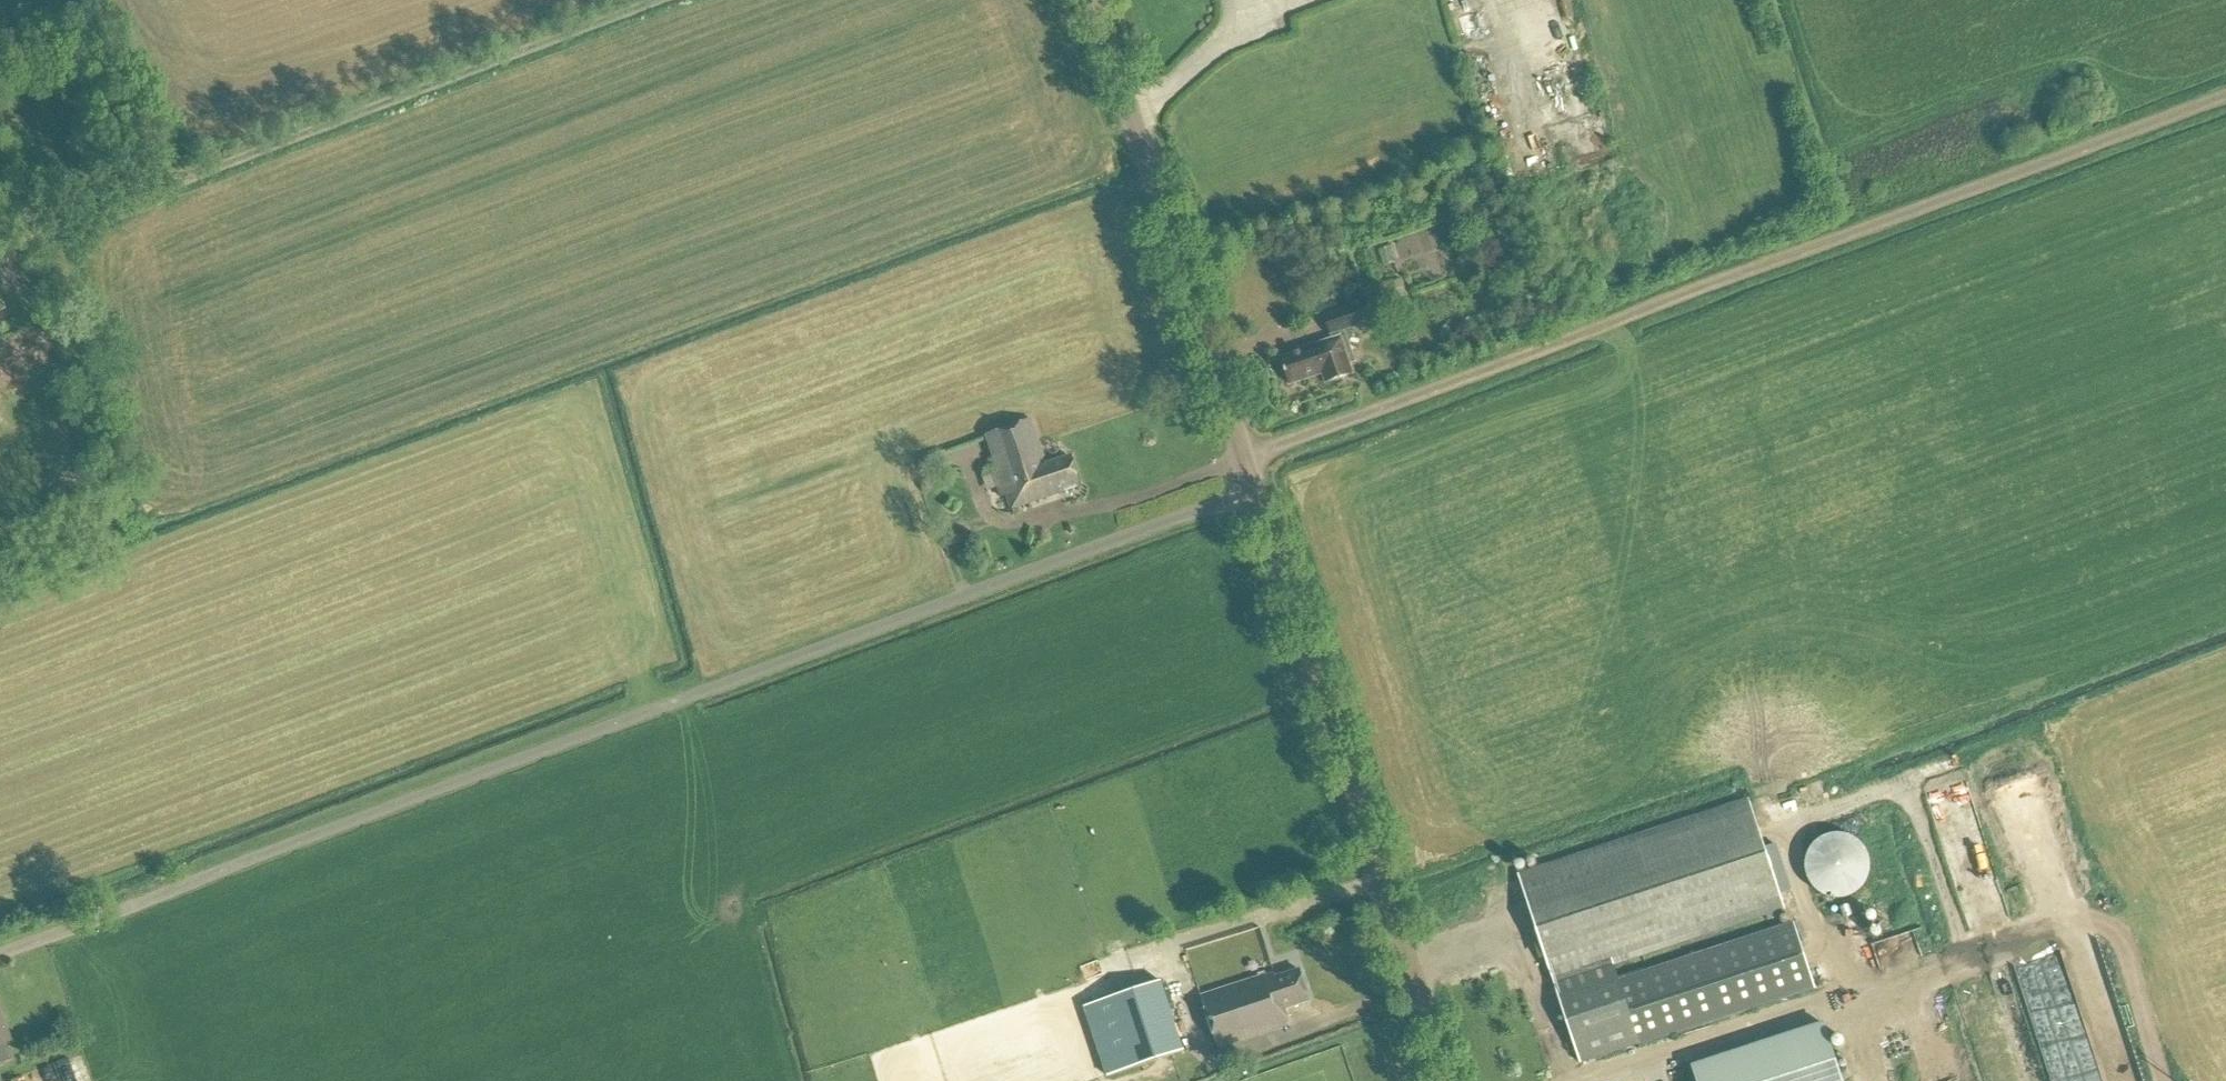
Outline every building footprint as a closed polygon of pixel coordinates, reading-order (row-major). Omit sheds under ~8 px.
[(1485,281),(1505,275),(1501,263),(1481,269),(1485,281)] [(1369,312),(1400,302),(1393,280),(1362,290),(1369,312)] [(1299,353),(1280,359),(1289,386),(1323,374),(1326,384),(1353,375),(1347,357),(1353,355),(1347,336),(1345,330),(1362,325),(1356,308),(1325,318),(1330,335),(1331,335),(1333,341),(1315,346),(1298,351),(1299,353)] [(982,436),(990,459),(986,460),(999,497),(1004,495),(1009,511),(1078,488),(1068,457),(1045,464),(1030,420),(982,436)] [(970,554),(972,560),(978,558),(976,552),(970,554)] [(1750,804),(1520,880),(1544,955),(1552,978),(1580,1064),(1813,988),(1793,926),(1618,983),(1612,963),(1782,906),(1750,804)] [(1811,848),(1806,857),(1805,867),(1806,877),(1811,886),(1818,893),(1827,898),(1837,899),(1847,898),(1856,893),(1864,886),(1868,877),(1870,867),(1868,857),(1864,848),(1857,840),(1847,836),(1837,834),(1827,836),(1818,840),(1811,848)] [(1310,1002),(1299,971),(1283,976),(1282,974),(1276,976),(1275,973),(1203,997),(1220,1048),(1291,1025),(1286,1010),(1310,1002)] [(1161,981),(1085,1007),(1108,1077),(1184,1052),(1161,981)] [(0,1014),(0,1064),(11,1060),(5,1044),(10,1042),(0,1014)] [(1697,1071),(1700,1080),(1844,1080),(1827,1029),(1697,1071)]
